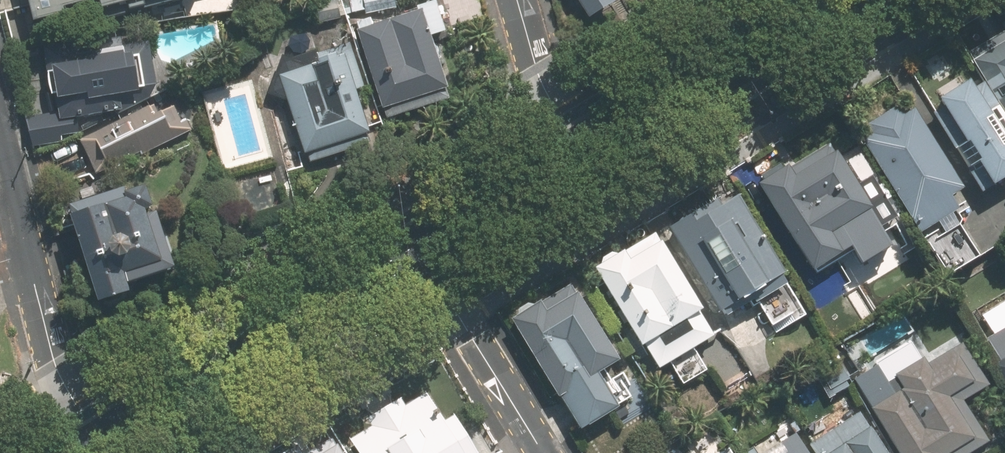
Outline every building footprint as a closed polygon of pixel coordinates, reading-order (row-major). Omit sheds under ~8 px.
[(32,30),(64,22),(62,16),(88,9),(85,0),(24,0),(32,30)] [(103,19),(178,0),(99,0),(103,19)] [(350,2),(353,15),(365,12),(366,15),(395,9),(393,0),(363,0),(350,2)] [(585,24),(611,8),(606,0),(571,0),(585,24)] [(387,122),(448,102),(445,92),(447,92),(429,38),(442,34),(434,8),(354,34),(380,114),(384,113),(387,122)] [(968,54),(1004,114),(1004,113),(1004,32),(968,54)] [(135,101),(135,104),(148,98),(146,84),(153,82),(146,40),(120,44),(119,37),(105,39),(105,34),(40,44),(45,71),(43,72),(46,94),(27,96),(33,117),(27,118),(34,146),(61,142),(60,135),(75,132),(74,122),(102,118),(110,116),(115,116),(115,114),(114,105),(135,101)] [(365,96),(351,54),(316,65),(314,59),(292,67),(282,63),(268,102),(286,109),(304,161),(306,160),(309,169),(369,149),(366,140),(367,140),(353,99),(365,96)] [(979,85),(969,91),(964,82),(933,100),(939,110),(929,117),(951,153),(953,152),(965,170),(962,171),(977,195),(987,189),(984,186),(1004,173),(1004,129),(979,85)] [(151,104),(77,140),(96,179),(193,131),(187,118),(176,123),(169,108),(156,115),(151,104)] [(862,139),(918,232),(958,208),(949,192),(958,187),(910,106),(903,110),(900,104),(866,124),(871,133),(862,139)] [(830,157),(825,149),(785,173),(783,170),(779,173),(775,167),(756,179),(759,185),(755,187),(807,274),(844,251),(852,265),(886,245),(832,156),(830,157)] [(74,239),(71,239),(93,313),(121,305),(119,295),(171,280),(152,219),(141,222),(138,215),(143,213),(139,198),(126,203),(124,197),(67,213),(74,239)] [(779,275),(734,199),(716,209),(714,204),(666,231),(715,314),(718,312),(721,319),(744,305),(749,313),(771,300),(777,311),(791,304),(775,277),(779,275)] [(696,312),(652,237),(620,256),(619,255),(592,271),(637,347),(640,346),(655,371),(709,339),(694,314),(696,312)] [(572,297),(567,288),(509,322),(554,399),(557,398),(577,431),(613,410),(593,376),(614,364),(574,296),(572,297)] [(817,322),(829,343),(876,315),(864,294),(844,305),(837,294),(816,307),(823,319),(817,322)] [(987,344),(1001,365),(993,370),(1004,391),(1004,333),(987,344)] [(893,452),(976,452),(987,446),(963,406),(987,391),(961,348),(926,369),(923,364),(885,386),(876,371),(854,384),(871,413),(870,414),(893,452)] [(813,379),(826,400),(846,388),(834,366),(813,379)] [(464,446),(471,440),(445,397),(434,405),(418,378),(397,391),(392,382),(358,403),(363,411),(343,424),(360,452),(469,452),(464,446)] [(858,415),(809,444),(814,452),(884,452),(871,430),(868,431),(858,415)] [(332,431),(310,443),(314,451),(311,452),(345,452),(332,431)] [(793,438),(766,452),(802,452),(793,438)] [(276,452),(302,452),(295,442),(276,452)]
